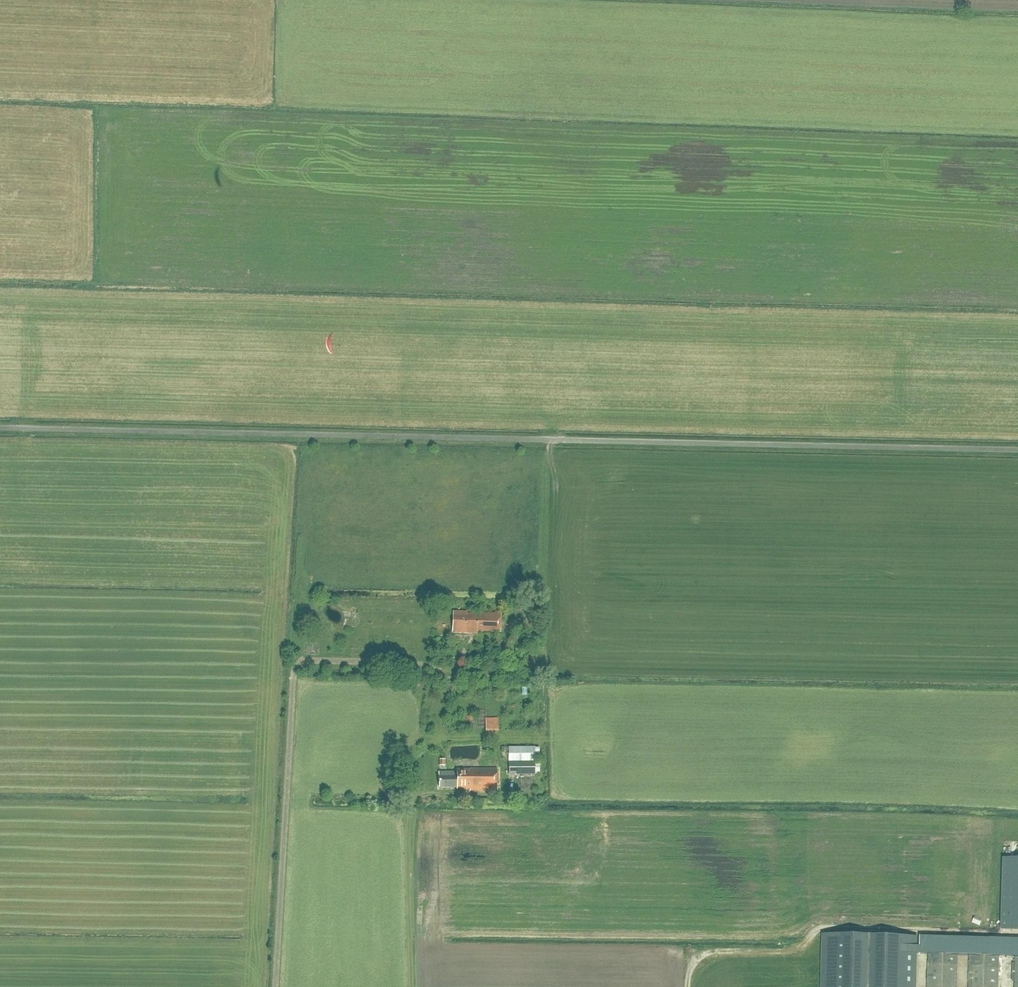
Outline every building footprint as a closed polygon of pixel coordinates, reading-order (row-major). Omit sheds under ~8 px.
[(452,634),(476,635),(476,632),(500,633),(500,615),(470,613),(470,616),(467,616),(467,613),(453,613),(452,634)] [(438,661),(438,666),(445,666),(445,661),(446,661),(447,656),(442,656),(442,661),(438,661)] [(498,718),(486,719),(486,732),(498,732),(498,718)] [(535,748),(508,748),(508,775),(535,775),(535,748)] [(469,790),(469,792),(498,791),(498,771),(456,770),(456,773),(439,773),(439,788),(457,789),(457,790),(469,790)] [(821,986),(916,986),(917,954),(928,955),(958,956),(970,956),(999,957),(1016,957),(1017,957),(1017,940),(919,937),(919,947),(917,947),(917,937),(823,934),(821,986)] [(958,956),(928,955),(927,986),(957,986),(958,956)] [(969,986),(998,986),(999,957),(970,956),(969,986)]
